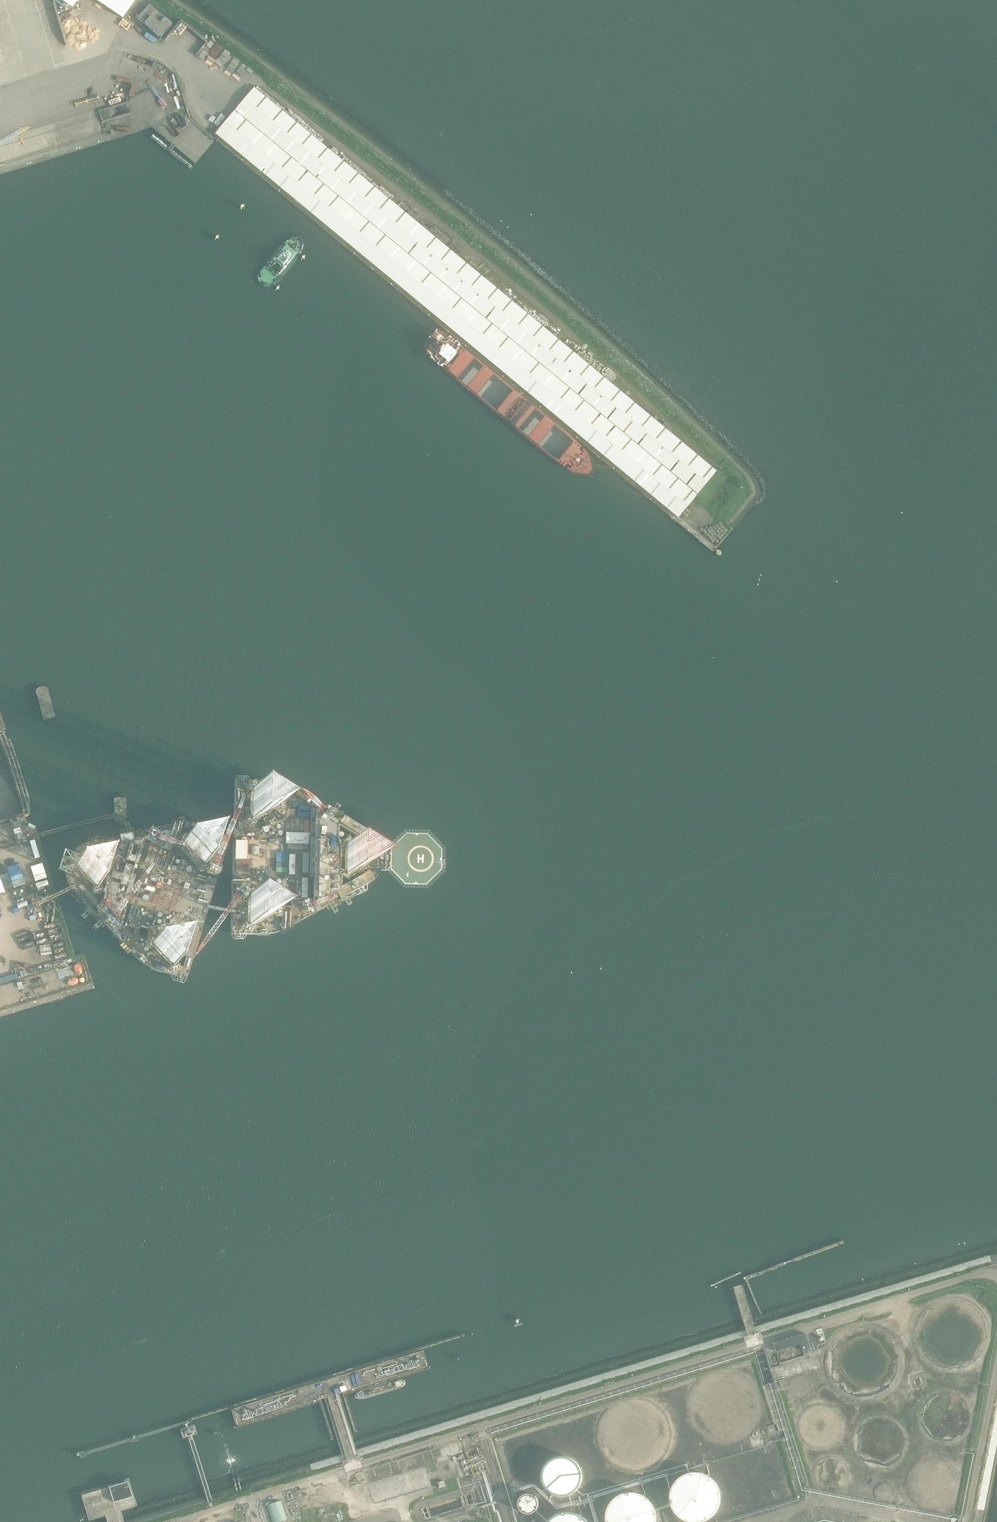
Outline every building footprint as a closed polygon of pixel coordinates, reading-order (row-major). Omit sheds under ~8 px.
[(124,17),(135,0),(96,0),(124,17)] [(160,38),(172,24),(149,5),(137,19),(160,38)] [(216,134),(678,518),(717,471),(255,88),(234,113),(216,134)] [(774,1343),(777,1352),(801,1345),(803,1352),(810,1350),(805,1334),(774,1343)] [(348,1380),(338,1382),(341,1392),(351,1389),(348,1380)] [(582,1480),(583,1476),(582,1472),(581,1468),(580,1465),(577,1462),(574,1460),(571,1458),(567,1456),(563,1456),(560,1456),(556,1457),(552,1458),(549,1461),(547,1463),(545,1467),(543,1470),(542,1474),(542,1478),(543,1482),(545,1485),(547,1488),(549,1491),(552,1493),(556,1495),(560,1496),(563,1496),(567,1496),(571,1494),(574,1492),(577,1490),(580,1487),(581,1483),(582,1480)] [(667,1472),(671,1481),(691,1472),(687,1463),(667,1472)] [(721,1498),(721,1493),(719,1488),(717,1484),(714,1480),(711,1477),(707,1475),(702,1473),(697,1473),(693,1473),(688,1474),(684,1476),(680,1479),(677,1482),(674,1486),(672,1491),(671,1495),(671,1500),(672,1505),(674,1509),(677,1513),(680,1516),(684,1519),(688,1521),(692,1521),(701,1521),(702,1521),(707,1520),(711,1518),(714,1515),(717,1511),(719,1507),(721,1502),(721,1498)] [(113,1502),(132,1496),(127,1482),(109,1487),(113,1502)] [(541,1505),(541,1503),(541,1500),(540,1498),(538,1496),(536,1494),(534,1493),(532,1492),(529,1492),(527,1493),(524,1494),(522,1496),(521,1498),(520,1500),(520,1503),(520,1505),(521,1507),(522,1510),(524,1511),(527,1512),(529,1513),(532,1513),(534,1512),(536,1511),(538,1510),(540,1507),(541,1505)] [(658,1517),(657,1513),(656,1508),(654,1504),(651,1500),(648,1497),(644,1495),(639,1493),(635,1492),(630,1492),(625,1493),(621,1495),(617,1497),(614,1500),(611,1504),(609,1508),(607,1513),(607,1517),(607,1521),(657,1521),(658,1517)] [(287,1519),(281,1500),(266,1505),(272,1521),(279,1521),(287,1519)] [(586,1519),(582,1516),(578,1514),(573,1512),(569,1511),(564,1512),(559,1513),(555,1515),(551,1518),(548,1521),(547,1521),(588,1521),(586,1519)]
